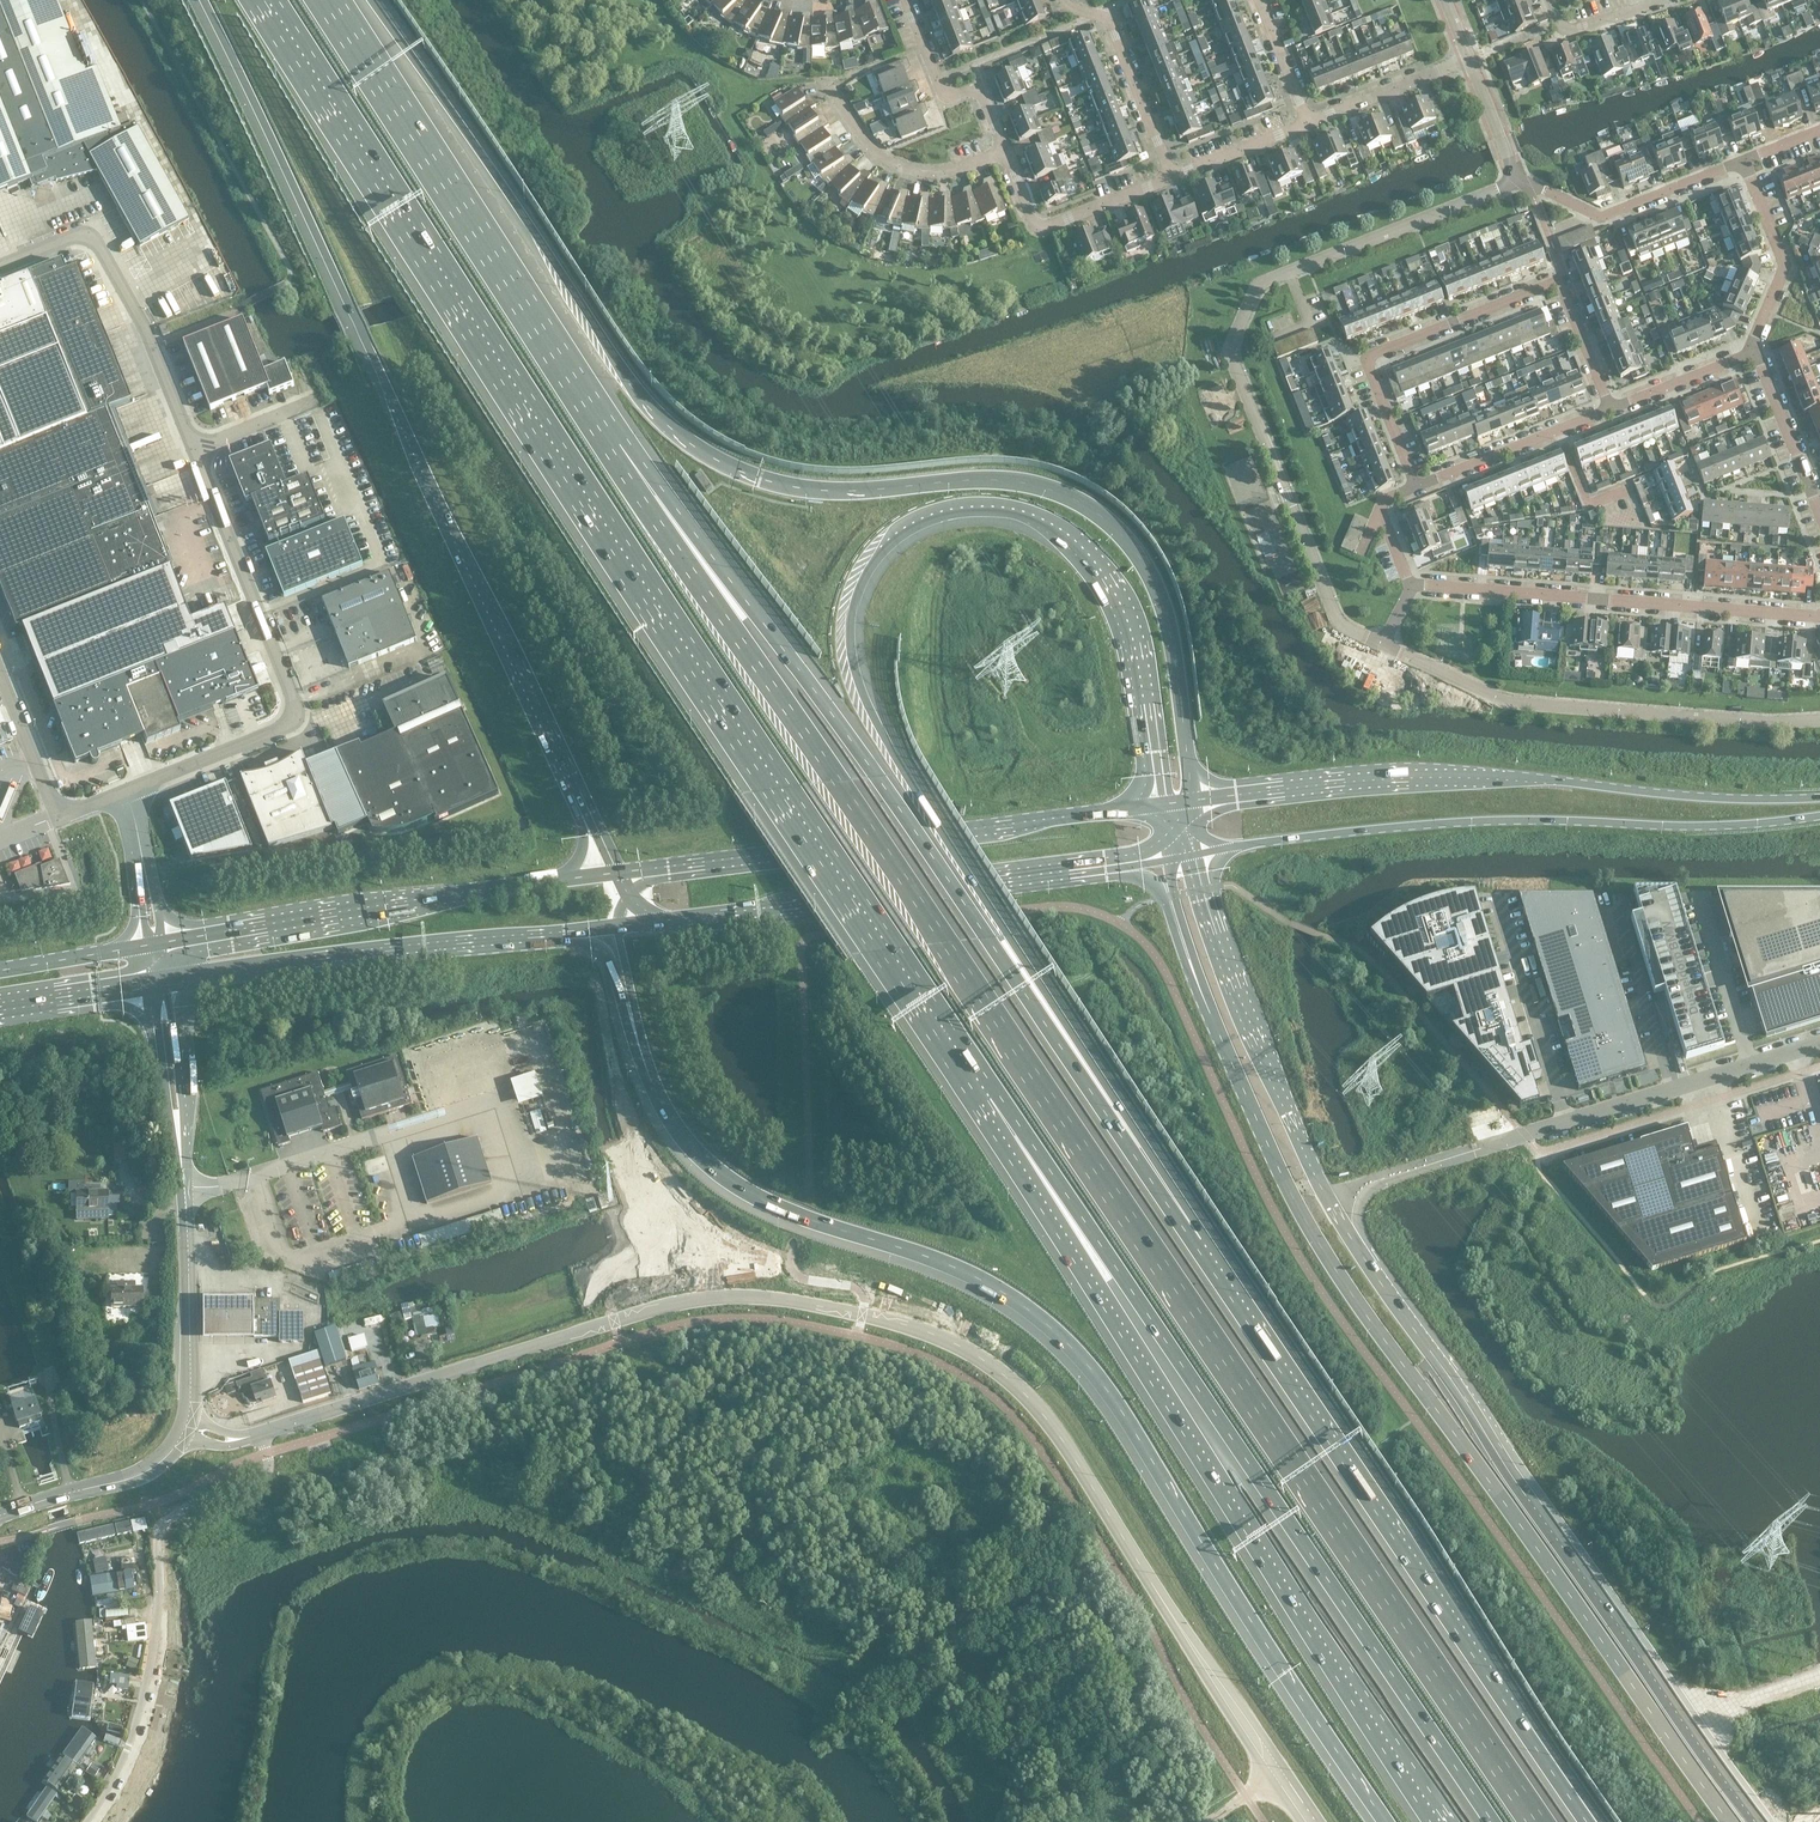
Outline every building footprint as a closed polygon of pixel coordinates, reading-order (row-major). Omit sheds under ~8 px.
[(29,181),(32,188),(55,179),(56,182),(97,171),(140,247),(188,221),(133,124),(119,129),(96,69),(84,74),(55,0),(0,0),(0,192),(29,181)] [(707,2),(701,7),(706,12),(713,5),(717,0),(705,0),(707,2)] [(734,23),(749,1),(750,0),(717,0),(713,5),(722,14),(721,16),(733,25),(734,23)] [(865,37),(878,32),(879,35),(889,31),(876,0),(868,0),(866,1),(868,7),(856,12),(855,12),(865,37)] [(959,11),(954,0),(952,0),(934,7),(938,19),(959,11)] [(1015,3),(1020,15),(1040,7),(1037,0),(1022,0),(1015,3)] [(1127,6),(1132,19),(1135,18),(1134,18),(1154,10),(1150,0),(1142,0),(1127,6)] [(1178,0),(1172,3),(1175,9),(1181,7),(1178,0)] [(1186,11),(1192,9),(1189,0),(1182,0),(1186,11)] [(1214,10),(1215,13),(1235,5),(1233,0),(1213,0),(1211,1),(1214,10)] [(1305,11),(1325,3),(1324,0),(1301,0),(1305,11)] [(1496,1),(1500,12),(1530,0),(1497,0),(1496,1)] [(1510,21),(1531,13),(1529,7),(1531,7),(1532,5),(1537,2),(1536,0),(1530,0),(1500,12),(1505,23),(1510,21)] [(1738,22),(1746,19),(1749,27),(1762,21),(1756,6),(1748,9),(1745,0),(1733,0),(1730,1),(1738,22)] [(1762,21),(1763,23),(1775,18),(1772,10),(1781,7),(1778,0),(1761,0),(1763,3),(1756,6),(1762,21)] [(1781,7),(1790,3),(1793,10),(1805,6),(1803,0),(1778,0),(1781,7)] [(734,23),(745,30),(744,33),(757,38),(758,36),(768,12),(769,12),(771,6),(764,3),(762,9),(749,1),(734,23)] [(1721,38),(1734,32),(1731,25),(1738,22),(1730,1),(1717,6),(1723,19),(1715,23),(1715,24),(1721,38)] [(1325,3),(1305,11),(1310,23),(1330,15),(1325,3)] [(1235,5),(1215,13),(1220,25),(1240,17),(1235,5)] [(834,19),(839,45),(852,42),(853,45),(866,40),(865,37),(855,12),(856,12),(854,6),(846,9),(848,16),(834,19)] [(1040,7),(1020,15),(1025,27),(1045,19),(1040,7)] [(784,44),(790,18),(791,12),(784,10),(783,17),(769,12),(768,12),(758,36),(770,41),(770,44),(784,47),(784,44)] [(1154,10),(1134,18),(1135,18),(1139,29),(1159,22),(1154,10)] [(943,31),(963,23),(959,11),(938,19),(943,31)] [(839,45),(834,19),(833,12),(826,14),(827,20),(812,21),(811,47),(825,48),(825,50),(840,47),(839,45)] [(1714,45),(1716,52),(1726,49),(1723,42),(1721,38),(1715,24),(1707,27),(1701,12),(1686,18),(1694,37),(1708,32),(1714,45)] [(1535,25),(1536,26),(1548,22),(1545,15),(1538,18),(1535,17),(1533,18),(1531,13),(1510,21),(1515,33),(1535,25)] [(1811,13),(1803,15),(1807,28),(1815,26),(1811,13)] [(812,21),(812,14),(805,14),(805,21),(790,18),(784,44),(797,47),(797,50),(812,50),(811,47),(812,21)] [(1190,23),(1197,20),(1195,15),(1188,17),(1190,23)] [(1330,15),(1310,23),(1315,36),(1335,28),(1330,15)] [(995,24),(1001,22),(998,16),(993,18),(995,24)] [(1240,17),(1220,25),(1225,37),(1244,29),(1240,17)] [(1188,24),(1186,18),(1179,21),(1181,27),(1188,24)] [(1009,19),(1001,22),(1003,28),(1011,25),(1009,19)] [(1190,23),(1193,30),(1200,27),(1197,20),(1190,23)] [(1003,28),(1001,22),(995,24),(998,31),(1004,29),(1003,28)] [(1159,22),(1139,29),(1144,41),(1163,34),(1159,22)] [(1673,22),(1656,28),(1666,51),(1677,47),(1680,56),(1693,51),(1686,34),(1684,30),(1677,33),(1673,22)] [(948,43),(968,35),(963,23),(943,31),(948,43)] [(1188,24),(1181,27),(1184,33),(1191,31),(1188,24)] [(1780,41),(1794,36),(1791,27),(1777,32),(1780,41)] [(1244,29),(1225,37),(1230,49),(1249,41),(1244,29)] [(1642,30),(1625,36),(1635,63),(1653,56),(1655,61),(1662,79),(1669,76),(1663,59),(1655,41),(1648,44),(1642,30)] [(717,33),(711,42),(716,46),(723,36),(717,33)] [(1494,33),(1488,36),(1491,44),(1498,42),(1494,33)] [(1070,35),(1050,43),(1053,50),(1069,44),(1073,56),(1093,48),(1096,47),(1091,34),(1073,41),(1070,35)] [(1163,34),(1144,41),(1149,54),(1168,46),(1163,34)] [(953,56),(973,48),(968,35),(948,43),(953,56)] [(1393,40),(1401,59),(1413,54),(1405,35),(1393,40)] [(1200,47),(1207,44),(1204,38),(1197,41),(1200,47)] [(1381,44),(1389,64),(1401,59),(1393,40),(1381,44)] [(1621,68),(1629,65),(1623,50),(1615,53),(1610,40),(1592,47),(1603,75),(1621,68)] [(1249,41),(1230,49),(1234,61),(1254,53),(1249,41)] [(1198,48),(1195,42),(1188,45),(1191,51),(1198,48)] [(1168,46),(1149,54),(1153,66),(1177,56),(1173,44),(1168,46)] [(1200,47),(1202,54),(1209,51),(1207,44),(1200,47)] [(1369,49),(1377,69),(1389,64),(1381,44),(1369,49)] [(1036,58),(1044,54),(1041,46),(1032,49),(1036,58)] [(1572,67),(1574,66),(1580,79),(1588,76),(1584,65),(1582,59),(1581,58),(1573,61),(1567,46),(1552,51),(1560,71),(1562,77),(1574,72),(1572,67)] [(1093,48),(1073,56),(1078,68),(1098,60),(1093,48)] [(1198,48),(1191,51),(1194,57),(1200,55),(1198,48)] [(745,49),(742,56),(750,58),(752,51),(745,49)] [(1357,54),(1365,73),(1377,69),(1369,49),(1357,54)] [(1537,51),(1520,57),(1521,58),(1505,64),(1512,82),(1528,77),(1532,86),(1549,80),(1553,89),(1559,86),(1553,71),(1546,73),(1537,51)] [(1254,53),(1234,61),(1239,73),(1259,66),(1254,53)] [(1345,58),(1353,78),(1365,73),(1357,54),(1345,58)] [(869,56),(867,60),(868,65),(875,62),(872,55),(869,56)] [(1051,55),(1048,57),(1051,65),(1057,62),(1056,57),(1051,55)] [(1177,56),(1153,66),(1158,78),(1182,68),(1177,56)] [(846,69),(860,66),(859,57),(845,60),(846,69)] [(1588,57),(1582,59),(1584,65),(1590,62),(1588,57)] [(1333,63),(1341,83),(1353,78),(1345,58),(1333,63)] [(906,59),(873,72),(877,82),(879,81),(884,94),(909,84),(904,71),(910,69),(906,59)] [(1012,71),(994,78),(999,90),(1021,82),(1021,81),(1017,70),(1026,66),(1023,59),(1009,64),(1012,71)] [(1098,60),(1078,68),(1083,80),(1103,72),(1098,60)] [(774,61),(772,69),(779,70),(781,62),(774,61)] [(1209,71),(1216,69),(1214,63),(1207,65),(1209,71)] [(1321,68),(1329,88),(1341,83),(1333,63),(1321,68)] [(1207,72),(1205,66),(1198,69),(1200,75),(1207,72)] [(1244,85),(1263,78),(1259,66),(1239,73),(1244,85)] [(1182,68),(1158,78),(1163,90),(1187,80),(1182,68)] [(1329,88),(1321,68),(1308,73),(1316,93),(1329,88)] [(770,69),(766,78),(777,78),(779,71),(770,69)] [(1054,77),(1060,75),(1058,69),(1051,72),(1054,77)] [(1209,71),(1212,78),(1219,75),(1216,69),(1209,71)] [(1088,92),(1107,84),(1103,72),(1083,80),(1088,92)] [(1207,72),(1200,75),(1203,81),(1210,79),(1207,72)] [(1801,72),(1793,75),(1798,89),(1806,86),(1804,81),(1801,72)] [(1775,73),(1770,75),(1772,81),(1778,79),(1775,73)] [(1054,77),(1056,84),(1063,81),(1060,75),(1054,77)] [(1793,75),(1785,77),(1791,92),(1798,89),(1793,75)] [(1804,81),(1806,86),(1807,89),(1807,90),(1816,112),(1819,110),(1819,83),(1817,76),(1804,81)] [(1268,90),(1268,89),(1263,78),(1244,85),(1249,98),(1268,90)] [(1187,80),(1163,90),(1168,102),(1187,94),(1192,92),(1187,80)] [(884,94),(882,95),(885,104),(888,103),(892,116),(893,116),(918,106),(913,93),(919,91),(915,81),(909,84),(884,94)] [(1021,82),(999,90),(1004,103),(1022,96),(1024,102),(1024,103),(1038,97),(1035,89),(1026,93),(1021,82)] [(1093,104),(1112,96),(1107,84),(1088,92),(1093,104)] [(1750,87),(1758,105),(1765,103),(1759,88),(1758,85),(1750,87)] [(1219,95),(1225,93),(1223,87),(1217,89),(1219,95)] [(1751,108),(1758,105),(1750,87),(1743,90),(1751,108)] [(1261,115),(1258,108),(1276,101),(1270,88),(1268,89),(1268,90),(1249,98),(1243,100),(1248,112),(1244,113),(1247,121),(1261,115)] [(1559,88),(1551,91),(1555,102),(1563,99),(1559,88)] [(810,109),(816,105),(811,97),(805,101),(797,89),(783,98),(781,94),(773,99),(775,103),(782,115),(780,117),(784,122),(786,125),(788,124),(787,124),(810,109)] [(1566,89),(1561,91),(1566,102),(1571,100),(1566,89)] [(1217,96),(1214,90),(1208,93),(1210,99),(1217,96)] [(1063,101),(1070,99),(1067,93),(1061,96),(1063,101)] [(1219,95),(1222,101),(1228,99),(1225,93),(1219,95)] [(1187,94),(1168,102),(1172,114),(1192,106),(1187,94)] [(1027,109),(1009,116),(1014,129),(1037,120),(1032,108),(1041,104),(1047,102),(1044,95),(1038,97),(1024,103),(1027,109)] [(1779,101),(1789,125),(1795,120),(1801,117),(1793,95),(1779,101)] [(1095,110),(1097,116),(1117,108),(1112,96),(1093,104),(1086,106),(1088,113),(1095,110)] [(1217,96),(1210,99),(1213,105),(1219,103),(1217,96)] [(1422,99),(1414,103),(1426,131),(1437,126),(1440,133),(1448,130),(1440,110),(1435,112),(1430,98),(1423,101),(1422,99)] [(1063,101),(1066,108),(1072,105),(1070,99),(1063,101)] [(1789,125),(1779,101),(1766,106),(1775,128),(1782,125),(1788,125),(1789,125)] [(1720,102),(1714,105),(1716,112),(1723,109),(1720,102)] [(853,107),(857,113),(867,109),(865,103),(853,107)] [(892,116),(890,117),(894,126),(896,125),(902,139),(927,129),(921,115),(927,113),(924,104),(924,103),(918,106),(893,116),(892,116)] [(1406,116),(1398,119),(1401,126),(1409,144),(1416,141),(1414,135),(1426,131),(1414,103),(1406,106),(1407,107),(1403,109),(1406,116)] [(1192,106),(1172,114),(1177,125),(1177,126),(1197,118),(1192,106)] [(1117,108),(1097,116),(1102,128),(1122,120),(1117,108)] [(823,129),(829,125),(823,117),(818,121),(810,109),(787,124),(788,124),(795,135),(793,137),(799,145),(801,144),(800,144),(823,129)] [(125,112),(116,116),(120,127),(129,123),(125,112)] [(1753,112),(1740,117),(1749,138),(1752,137),(1752,138),(1762,134),(1753,112)] [(1237,115),(1230,118),(1233,126),(1240,123),(1237,115)] [(1370,121),(1379,144),(1390,140),(1395,151),(1403,148),(1395,128),(1392,130),(1386,116),(1378,119),(1378,117),(1370,121)] [(1749,138),(1740,117),(1729,122),(1726,116),(1719,119),(1725,133),(1731,131),(1737,144),(1746,141),(1746,139),(1749,138)] [(1072,125),(1079,123),(1077,117),(1070,120),(1072,125)] [(1177,126),(1175,126),(1180,139),(1186,137),(1189,143),(1214,134),(1211,126),(1202,130),(1197,118),(1177,126)] [(1702,129),(1711,153),(1714,152),(1715,153),(1724,149),(1719,136),(1725,133),(1719,119),(1712,122),(1712,121),(1706,123),(1708,127),(1702,129)] [(886,120),(870,126),(874,135),(890,129),(886,120)] [(1037,120),(1014,129),(1019,141),(1037,134),(1040,141),(1054,135),(1053,135),(1052,130),(1051,128),(1041,132),(1037,120)] [(1107,140),(1127,132),(1122,120),(1102,128),(1107,140)] [(1379,144),(1370,121),(1361,124),(1362,125),(1358,127),(1364,141),(1356,144),(1364,163),(1372,160),(1368,149),(1379,144)] [(1072,125),(1075,132),(1082,129),(1079,123),(1072,125)] [(1682,133),(1688,148),(1694,145),(1699,159),(1709,155),(1708,154),(1711,153),(1702,129),(1700,126),(1682,133)] [(831,141),(823,129),(800,144),(801,144),(808,155),(806,156),(811,165),(813,164),(836,149),(842,145),(836,137),(831,141)] [(1674,168),(1677,167),(1677,168),(1687,164),(1681,151),(1688,148),(1682,133),(1681,131),(1662,138),(1663,141),(1674,168)] [(1112,152),(1131,144),(1127,132),(1107,140),(1112,152)] [(1326,138),(1336,162),(1346,158),(1350,168),(1358,165),(1350,146),(1347,147),(1341,133),(1335,136),(1334,134),(1326,138)] [(1042,147),(1024,154),(1029,167),(1052,158),(1047,146),(1057,143),(1054,135),(1040,141),(1042,147)] [(1326,138),(1317,141),(1318,143),(1314,144),(1319,158),(1312,161),(1320,180),(1327,177),(1323,167),(1336,162),(1326,138)] [(1648,138),(1641,140),(1644,148),(1650,163),(1656,160),(1662,174),(1671,170),(1671,169),(1673,168),(1663,141),(1651,145),(1648,138)] [(1636,148),(1624,153),(1628,162),(1636,183),(1639,182),(1640,183),(1649,179),(1644,165),(1650,163),(1644,148),(1641,140),(1634,143),(1636,148)] [(1082,149),(1089,147),(1086,141),(1080,144),(1082,149)] [(1110,175),(1124,169),(1121,163),(1139,156),(1134,143),(1131,144),(1112,152),(1116,164),(1107,167),(1110,175)] [(1082,149),(1085,156),(1091,153),(1089,147),(1082,149)] [(813,164),(814,164),(808,168),(815,179),(819,177),(825,183),(817,190),(821,194),(829,187),(831,185),(830,185),(850,166),(850,167),(855,162),(849,157),(843,160),(836,149),(813,164)] [(1602,153),(1602,151),(1585,158),(1589,170),(1587,170),(1588,171),(1581,174),(1590,196),(1595,194),(1597,200),(1611,194),(1606,180),(1612,178),(1602,153)] [(1280,155),(1290,180),(1302,176),(1305,186),(1313,183),(1306,164),(1301,166),(1296,152),(1289,154),(1289,152),(1280,155)] [(1624,153),(1605,160),(1612,178),(1619,175),(1624,189),(1634,185),(1633,184),(1636,183),(1628,162),(1624,153)] [(771,155),(764,159),(768,165),(775,161),(771,155)] [(1290,180),(1280,155),(1272,159),(1272,160),(1269,162),(1275,176),(1268,179),(1275,198),(1283,195),(1279,184),(1290,180)] [(1052,158),(1029,167),(1034,179),(1052,172),(1055,179),(1069,173),(1066,166),(1062,167),(1057,156),(1052,158)] [(1096,158),(1087,162),(1090,169),(1099,165),(1096,158)] [(1811,190),(1819,186),(1819,176),(1813,158),(1808,160),(1810,167),(1803,170),(1811,190)] [(1789,168),(1799,195),(1811,190),(1803,170),(1797,173),(1794,165),(1789,168)] [(867,181),(871,176),(864,172),(860,176),(850,167),(850,166),(830,185),(831,185),(840,195),(839,197),(843,200),(839,206),(842,208),(846,211),(852,203),(851,203),(867,181)] [(1266,166),(1261,168),(1263,175),(1269,173),(1266,166)] [(1086,167),(1078,170),(1081,176),(1088,173),(1086,167)] [(1262,174),(1256,176),(1253,174),(1251,168),(1234,174),(1243,197),(1259,191),(1262,199),(1270,196),(1262,174)] [(1799,195),(1789,168),(1784,170),(1786,176),(1779,180),(1787,200),(1799,195)] [(1057,186),(1040,193),(1045,206),(1061,199),(1067,197),(1062,185),(1072,181),(1069,173),(1055,179),(1057,186)] [(983,218),(984,218),(996,213),(997,215),(1007,211),(993,177),(984,182),(986,187),(974,192),(973,193),(983,218)] [(879,188),(867,181),(851,203),(852,203),(846,211),(858,219),(862,213),(875,219),(876,216),(886,192),(887,192),(889,186),(882,183),(879,188)] [(1214,212),(1225,208),(1224,205),(1234,201),(1229,188),(1223,190),(1218,189),(1216,182),(1197,189),(1207,215),(1203,217),(1205,223),(1217,219),(1214,212)] [(957,226),(970,223),(971,225),(985,220),(984,218),(983,218),(973,193),(974,192),(971,187),(964,190),(966,196),(952,199),(957,226)] [(1721,214),(1742,205),(1737,193),(1733,195),(1730,188),(1714,194),(1717,201),(1716,201),(1721,214)] [(876,216),(888,222),(888,224),(896,226),(902,227),(902,225),(908,198),(909,193),(902,191),(900,197),(887,192),(886,192),(876,216)] [(929,228),(930,228),(943,228),(943,230),(950,229),(952,238),(959,237),(957,228),(958,228),(957,226),(952,199),(951,193),(944,194),(944,200),(930,201),(929,228)] [(930,228),(929,228),(930,201),(930,195),(923,195),(922,201),(908,198),(902,225),(915,228),(915,230),(923,230),(930,230),(930,228)] [(1172,198),(1152,207),(1162,233),(1182,225),(1182,224),(1197,218),(1190,199),(1175,205),(1172,198)] [(1742,205),(1721,214),(1726,226),(1747,218),(1742,205)] [(1240,206),(1234,208),(1237,218),(1244,215),(1240,206)] [(1138,243),(1153,237),(1143,210),(1127,216),(1130,223),(1117,228),(1127,253),(1140,248),(1138,243)] [(1252,212),(1246,214),(1249,221),(1255,219),(1252,212)] [(1664,217),(1675,244),(1687,240),(1684,232),(1691,230),(1685,214),(1678,216),(1676,212),(1664,217)] [(1652,222),(1663,249),(1675,244),(1664,217),(1652,222)] [(1747,218),(1726,226),(1731,238),(1752,230),(1747,218)] [(1640,227),(1651,254),(1663,249),(1652,222),(1640,227)] [(1016,223),(1010,225),(1014,234),(1019,232),(1016,223)] [(1702,230),(1699,223),(1693,225),(1695,232),(1702,230)] [(1584,228),(1589,242),(1594,240),(1596,239),(1591,226),(1584,228)] [(1622,238),(1629,254),(1636,252),(1639,259),(1651,254),(1640,227),(1628,232),(1629,236),(1622,238)] [(1578,231),(1583,244),(1589,242),(1584,228),(1578,231)] [(1115,253),(1108,236),(1105,229),(1094,233),(1093,230),(1090,231),(1087,230),(1086,233),(1074,237),(1085,266),(1088,267),(1094,265),(1095,262),(1103,259),(1103,258),(1112,255),(1111,254),(1115,253)] [(1736,250),(1756,242),(1752,230),(1731,238),(1736,250)] [(1571,234),(1576,247),(1580,246),(1583,244),(1578,231),(1571,234)] [(892,233),(891,241),(899,243),(900,235),(892,233)] [(1564,236),(1569,250),(1576,247),(1571,234),(1564,236)] [(1819,244),(1819,237),(1815,234),(1812,241),(1819,244)] [(1557,239),(1563,252),(1569,250),(1564,236),(1557,239)] [(1816,250),(1819,252),(1819,244),(1812,241),(1801,236),(1798,242),(1816,250)] [(1577,269),(1598,260),(1593,249),(1597,248),(1594,240),(1589,242),(1583,244),(1580,246),(1583,252),(1572,257),(1577,269)] [(1702,249),(1709,247),(1707,240),(1700,243),(1702,249)] [(1525,247),(1533,266),(1545,261),(1537,242),(1525,247)] [(1743,267),(1761,267),(1757,256),(1761,254),(1756,242),(1736,250),(1740,262),(1741,262),(1743,267)] [(857,244),(854,248),(861,253),(864,249),(857,244)] [(1162,247),(1155,250),(1158,257),(1165,255),(1162,247)] [(1521,271),(1533,266),(1525,247),(1513,252),(1521,271)] [(1702,249),(1704,255),(1711,253),(1709,247),(1702,249)] [(996,248),(988,251),(990,258),(998,255),(996,248)] [(1066,252),(1059,255),(1061,262),(1066,260),(1067,256),(1066,252)] [(1521,271),(1513,252),(1501,256),(1509,276),(1521,271)] [(885,254),(883,262),(893,264),(894,256),(885,254)] [(1509,276),(1501,256),(1489,261),(1497,281),(1509,276)] [(61,260),(28,274),(32,285),(65,271),(61,260)] [(1577,269),(1582,281),(1601,273),(1597,262),(1598,262),(1598,260),(1577,269)] [(1477,266),(1484,285),(1497,281),(1489,261),(1477,266)] [(1628,263),(1620,267),(1623,275),(1632,272),(1629,263),(1628,263)] [(1465,271),(1472,290),(1484,285),(1477,266),(1465,271)] [(0,285),(0,557),(143,500),(108,411),(130,401),(77,268),(76,267),(66,271),(65,271),(32,285),(28,274),(0,285)] [(1733,283),(1754,292),(1759,280),(1756,279),(1761,267),(1743,267),(1741,272),(1738,271),(1733,283)] [(1453,275),(1460,295),(1472,290),(1465,271),(1453,275)] [(1675,281),(1681,278),(1679,271),(1674,273),(1673,274),(1675,281)] [(1601,273),(1582,281),(1587,293),(1606,285),(1601,273)] [(1707,273),(1704,279),(1710,282),(1713,275),(1707,273)] [(1675,281),(1673,274),(1666,277),(1669,284),(1675,281)] [(1460,295),(1453,275),(1440,280),(1448,300),(1460,295)] [(1676,283),(1679,290),(1685,288),(1682,281),(1676,283)] [(1423,287),(1431,307),(1443,302),(1436,282),(1423,287)] [(1674,291),(1679,290),(1676,283),(1674,284),(1670,286),(1672,292),(1674,291)] [(1728,295),(1749,304),(1754,292),(1733,283),(1728,295)] [(1647,284),(1641,286),(1644,293),(1650,291),(1647,284)] [(1606,285),(1587,293),(1591,305),(1611,297),(1606,285)] [(1411,292),(1419,311),(1431,307),(1423,287),(1411,292)] [(1658,291),(1648,295),(1650,302),(1660,298),(1658,291)] [(1399,297),(1407,316),(1419,311),(1411,292),(1399,297)] [(1816,294),(1809,297),(1811,303),(1818,300),(1816,294)] [(1723,314),(1736,327),(1741,315),(1743,316),(1749,304),(1728,295),(1723,308),(1725,309),(1723,314)] [(1387,301),(1395,321),(1407,316),(1399,297),(1387,301)] [(1611,297),(1591,305),(1596,317),(1616,309),(1611,297)] [(1375,306),(1383,326),(1395,321),(1387,301),(1375,306)] [(1363,311),(1371,331),(1383,326),(1375,306),(1363,311)] [(1616,309),(1596,317),(1601,329),(1621,321),(1616,309)] [(1703,314),(1714,341),(1726,336),(1724,332),(1736,327),(1723,314),(1718,316),(1715,309),(1703,314)] [(1540,310),(1527,316),(1537,340),(1543,338),(1550,335),(1551,339),(1558,336),(1553,322),(1546,324),(1540,310)] [(1371,331),(1363,311),(1351,316),(1359,335),(1371,331)] [(1690,319),(1701,346),(1714,341),(1703,314),(1690,319)] [(1359,335),(1351,316),(1339,321),(1346,340),(1359,335)] [(1527,316),(1513,321),(1523,346),(1536,341),(1537,340),(1527,316)] [(1621,321),(1601,329),(1606,341),(1626,333),(1632,331),(1627,319),(1621,321)] [(1681,330),(1689,351),(1701,346),(1690,319),(1678,323),(1681,330)] [(243,320),(184,343),(211,410),(234,401),(267,387),(270,395),(270,396),(273,394),(294,386),(286,365),(265,373),(243,320)] [(1513,321),(1500,326),(1510,351),(1523,346),(1513,321)] [(163,336),(171,333),(167,325),(160,328),(163,336)] [(1486,332),(1496,357),(1510,351),(1500,326),(1486,332)] [(1306,332),(1311,346),(1318,343),(1313,329),(1306,332)] [(1689,351),(1681,330),(1669,335),(1662,338),(1668,354),(1675,351),(1677,356),(1689,351)] [(1626,333),(1606,341),(1611,354),(1630,346),(1636,344),(1637,343),(1632,331),(1626,333)] [(1299,335),(1305,348),(1311,346),(1306,332),(1299,335)] [(1473,337),(1483,362),(1496,357),(1486,332),(1473,337)] [(1293,337),(1298,351),(1305,348),(1299,335),(1293,337)] [(1286,340),(1291,353),(1298,351),(1293,337),(1286,340)] [(1473,337),(1460,342),(1469,367),(1483,362),(1473,337)] [(1285,356),(1291,353),(1286,340),(1279,343),(1285,356)] [(1446,348),(1456,373),(1469,367),(1460,342),(1446,348)] [(1285,356),(1279,343),(1276,344),(1272,345),(1278,359),(1281,357),(1285,356)] [(1630,346),(1611,354),(1616,366),(1641,356),(1636,344),(1630,346)] [(1799,344),(1780,352),(1785,364),(1785,365),(1804,357),(1799,344)] [(1446,348),(1433,353),(1443,378),(1456,373),(1446,348)] [(1305,362),(1310,375),(1315,373),(1334,365),(1329,352),(1305,362)] [(1433,353),(1419,359),(1429,383),(1443,378),(1433,353)] [(1641,356),(1616,366),(1620,378),(1631,374),(1634,381),(1648,375),(1645,367),(1641,356)] [(1804,357),(1785,365),(1789,376),(1809,369),(1804,357)] [(1419,359),(1406,364),(1416,389),(1429,383),(1419,359)] [(1545,362),(1533,367),(1535,373),(1547,368),(1545,362)] [(1396,378),(1389,381),(1397,400),(1404,397),(1403,394),(1416,389),(1406,364),(1392,369),(1396,378)] [(1320,385),(1339,377),(1334,365),(1315,373),(1320,385)] [(1789,376),(1794,388),(1814,381),(1819,378),(1819,377),(1815,366),(1809,369),(1789,376)] [(1533,367),(1521,372),(1523,377),(1535,373),(1533,367)] [(1565,378),(1573,397),(1585,392),(1578,373),(1565,378)] [(1320,385),(1314,387),(1319,399),(1324,397),(1344,389),(1339,377),(1320,385)] [(1553,382),(1561,402),(1573,397),(1565,378),(1553,382)] [(1794,388),(1799,400),(1819,392),(1819,378),(1814,381),(1794,388)] [(1293,381),(1288,384),(1291,393),(1297,391),(1293,381)] [(1541,387),(1549,407),(1561,402),(1553,382),(1541,387)] [(1720,387),(1729,411),(1742,405),(1746,414),(1749,413),(1753,412),(1746,393),(1739,395),(1734,382),(1720,387)] [(1537,412),(1538,411),(1549,407),(1541,387),(1528,392),(1530,396),(1530,395),(1537,412)] [(1707,392),(1716,416),(1729,411),(1720,387),(1707,392)] [(1526,420),(1539,415),(1538,411),(1537,412),(1530,395),(1530,396),(1528,392),(1527,388),(1515,392),(1526,420)] [(1324,397),(1319,399),(1324,411),(1329,409),(1349,401),(1344,389),(1324,397)] [(1472,391),(1460,396),(1464,405),(1468,404),(1476,400),(1472,391)] [(1526,420),(1515,392),(1503,397),(1506,405),(1514,424),(1526,420)] [(1693,398),(1703,421),(1716,416),(1707,392),(1693,398)] [(1799,400),(1804,412),(1804,413),(1808,411),(1819,406),(1819,392),(1799,400)] [(1684,434),(1691,431),(1690,426),(1703,421),(1693,398),(1679,403),(1685,417),(1678,419),(1684,434)] [(1349,401),(1329,409),(1334,421),(1354,414),(1349,401)] [(1502,429),(1494,410),(1491,402),(1479,407),(1482,415),(1490,434),(1502,429)] [(1506,405),(1494,410),(1502,429),(1514,424),(1506,405)] [(1808,411),(1813,423),(1819,420),(1819,406),(1808,411)] [(1658,414),(1666,434),(1678,429),(1671,409),(1658,414)] [(1351,432),(1371,425),(1366,412),(1346,420),(1351,432)] [(1289,428),(1296,427),(1293,414),(1286,416),(1289,428)] [(1646,419),(1654,439),(1666,434),(1658,414),(1646,419)] [(1477,439),(1490,434),(1482,415),(1471,419),(1470,419),(1477,436),(1476,436),(1477,439)] [(1470,419),(1471,419),(1470,416),(1457,421),(1465,440),(1476,436),(1477,436),(1470,419)] [(1634,424),(1642,443),(1654,439),(1646,419),(1634,424)] [(1445,426),(1453,445),(1465,440),(1457,421),(1445,426)] [(1622,429),(1630,448),(1642,443),(1634,424),(1622,429)] [(1351,432),(1356,444),(1376,437),(1371,425),(1351,432)] [(1433,430),(1441,450),(1453,445),(1445,426),(1433,430)] [(1610,433),(1618,453),(1630,448),(1622,429),(1610,433)] [(1428,455),(1441,450),(1433,430),(1421,435),(1428,455)] [(1598,438),(1606,458),(1618,453),(1610,433),(1598,438)] [(1747,436),(1758,463),(1772,457),(1764,438),(1754,442),(1751,435),(1747,436)] [(1737,449),(1744,468),(1758,463),(1747,436),(1745,438),(1743,438),(1746,445),(1737,449)] [(1356,444),(1351,446),(1356,459),(1361,457),(1361,456),(1381,449),(1376,437),(1356,444)] [(1586,443),(1594,463),(1606,458),(1598,438),(1586,443)] [(1594,463),(1586,443),(1574,448),(1581,467),(1594,463)] [(1721,447),(1731,474),(1744,468),(1737,449),(1728,452),(1725,445),(1721,447)] [(270,446),(247,455),(231,462),(247,502),(252,500),(269,543),(326,521),(309,478),(286,486),(270,446)] [(1710,459),(1718,479),(1731,474),(1721,447),(1716,449),(1719,456),(1710,459)] [(1366,468),(1385,461),(1381,449),(1361,456),(1361,457),(1366,468)] [(1676,460),(1683,458),(1682,452),(1674,455),(1676,460)] [(1548,458),(1556,478),(1568,473),(1560,453),(1548,458)] [(1693,458),(1704,484),(1718,479),(1710,459),(1701,463),(1698,456),(1693,458)] [(1536,463),(1544,483),(1556,478),(1548,458),(1536,463)] [(1390,472),(1385,461),(1366,468),(1371,480),(1390,472)] [(1524,468),(1532,487),(1544,483),(1536,463),(1524,468)] [(1673,465),(1653,472),(1658,485),(1678,477),(1673,465)] [(1512,473),(1520,492),(1532,487),(1524,468),(1512,473)] [(1390,472),(1371,480),(1376,493),(1395,485),(1390,472)] [(1604,472),(1600,474),(1603,482),(1608,480),(1604,472)] [(1500,477),(1508,497),(1520,492),(1512,473),(1500,477)] [(1496,502),(1508,497),(1500,477),(1488,482),(1496,502)] [(1678,477),(1658,485),(1663,497),(1683,489),(1678,477)] [(1496,502),(1488,482),(1476,487),(1484,506),(1496,502)] [(1484,506),(1476,487),(1463,492),(1471,511),(1484,506)] [(1683,489),(1663,497),(1668,509),(1674,506),(1687,501),(1683,489)] [(0,557),(0,592),(10,617),(15,629),(21,627),(169,567),(170,567),(160,542),(162,541),(162,539),(162,538),(161,536),(160,536),(158,536),(156,532),(151,519),(147,508),(143,500),(0,557)] [(1687,501),(1674,506),(1668,509),(1673,521),(1692,513),(1687,501)] [(1703,501),(1701,522),(1712,523),(1711,531),(1716,531),(1718,503),(1703,501)] [(1406,519),(1411,531),(1432,523),(1427,511),(1431,509),(1428,502),(1414,508),(1417,514),(1406,519)] [(1718,503),(1716,531),(1720,531),(1721,524),(1731,525),(1732,504),(1718,503)] [(1732,504),(1731,525),(1740,526),(1740,533),(1744,533),(1747,505),(1732,504)] [(1747,505),(1744,533),(1745,533),(1749,534),(1749,526),(1759,527),(1761,506),(1747,505)] [(1761,506),(1759,527),(1769,528),(1768,535),(1773,536),(1775,507),(1761,506)] [(1775,507),(1773,536),(1777,536),(1778,529),(1788,529),(1790,509),(1775,507)] [(1467,523),(1461,508),(1454,511),(1460,525),(1467,523)] [(1591,521),(1599,518),(1596,510),(1588,514),(1591,521)] [(1352,522),(1365,527),(1368,521),(1355,515),(1352,522)] [(1689,520),(1688,530),(1697,531),(1698,521),(1689,520)] [(363,566),(345,521),(267,553),(284,597),(363,566)] [(1349,528),(1363,534),(1365,527),(1352,522),(1349,528)] [(1432,523),(1411,531),(1416,543),(1437,535),(1432,523)] [(1347,535),(1360,541),(1363,534),(1349,528),(1347,535)] [(1480,529),(1473,530),(1475,534),(1476,537),(1481,535),(1480,529)] [(1344,542),(1357,547),(1360,541),(1347,535),(1344,542)] [(1437,535),(1416,543),(1421,556),(1431,551),(1434,558),(1454,550),(1451,543),(1441,547),(1437,535)] [(1500,569),(1502,546),(1490,545),(1490,541),(1482,541),(1481,556),(1488,557),(1487,568),(1500,569)] [(1354,554),(1357,547),(1344,542),(1341,548),(1354,554)] [(1519,543),(1513,542),(1513,543),(1510,544),(1509,545),(1509,547),(1502,546),(1500,569),(1513,570),(1515,547),(1518,548),(1519,543)] [(1528,549),(1526,571),(1539,572),(1541,550),(1544,550),(1544,545),(1538,544),(1538,546),(1536,546),(1535,547),(1535,549),(1528,549)] [(1580,549),(1580,553),(1578,575),(1591,576),(1592,565),(1600,566),(1601,550),(1601,544),(1596,544),(1593,544),(1593,550),(1580,549)] [(1570,547),(1564,546),(1564,551),(1554,551),(1552,573),(1565,574),(1567,552),(1570,552),(1570,547)] [(1515,547),(1513,570),(1526,571),(1528,549),(1518,548),(1515,547)] [(1541,550),(1539,572),(1552,573),(1554,551),(1544,550),(1541,550)] [(1601,550),(1600,566),(1607,566),(1606,577),(1619,579),(1621,556),(1609,555),(1609,551),(1601,550)] [(1567,552),(1565,574),(1578,575),(1580,553),(1570,552),(1567,552)] [(1637,552),(1631,552),(1631,557),(1621,556),(1619,579),(1632,580),(1634,557),(1637,557),(1637,552)] [(1663,555),(1657,554),(1657,559),(1647,558),(1645,581),(1658,582),(1660,559),(1663,560),(1663,555)] [(1698,571),(1705,572),(1704,586),(1718,588),(1720,562),(1706,561),(1707,556),(1699,556),(1698,571)] [(1645,581),(1647,558),(1637,557),(1634,557),(1632,580),(1645,581)] [(1673,560),(1671,583),(1684,584),(1685,573),(1693,573),(1694,558),(1686,557),(1685,561),(1673,560)] [(1673,560),(1663,560),(1660,559),(1658,582),(1671,583),(1673,560)] [(1814,565),(1812,559),(1805,561),(1806,564),(1806,569),(1792,568),(1790,593),(1805,595),(1805,588),(1812,589),(1814,565)] [(1720,562),(1718,588),(1733,589),(1735,564),(1720,562)] [(1735,564),(1733,589),(1747,590),(1749,565),(1735,564)] [(1761,591),(1763,566),(1749,565),(1747,590),(1761,591)] [(1776,592),(1778,567),(1763,566),(1761,591),(1776,592)] [(169,567),(21,627),(30,650),(35,662),(36,665),(52,706),(59,724),(75,763),(88,758),(90,762),(92,764),(95,765),(98,762),(98,759),(96,755),(143,736),(146,744),(180,731),(177,722),(256,691),(223,607),(194,618),(190,620),(183,604),(183,603),(169,568),(169,567)] [(1792,568),(1778,567),(1776,592),(1790,593),(1792,568)] [(390,574),(322,601),(349,668),(417,641),(390,574)] [(1536,646),(1535,651),(1557,652),(1558,645),(1559,626),(1538,625),(1538,619),(1519,617),(1518,630),(1517,636),(1517,644),(1536,646)] [(1588,652),(1591,623),(1571,621),(1569,647),(1580,648),(1580,651),(1588,652)] [(1591,623),(1588,652),(1597,653),(1597,649),(1608,650),(1610,625),(1591,623)] [(1619,625),(1617,649),(1635,650),(1634,660),(1645,661),(1646,652),(1646,645),(1646,643),(1638,642),(1640,627),(1619,625)] [(1646,645),(1646,652),(1650,653),(1661,654),(1661,658),(1669,659),(1672,630),(1652,628),(1651,646),(1646,645)] [(9,633),(12,640),(23,636),(20,629),(9,633)] [(1672,630),(1669,659),(1674,659),(1677,659),(1678,656),(1689,657),(1691,631),(1674,630),(1672,630)] [(1722,634),(1704,632),(1702,651),(1694,651),(1693,672),(1701,673),(1702,657),(1720,659),(1722,634)] [(1729,645),(1727,669),(1736,669),(1748,670),(1748,667),(1749,661),(1751,636),(1742,635),(1742,637),(1738,637),(1737,640),(1734,639),(1733,644),(1730,645),(1729,645)] [(1749,661),(1748,667),(1769,669),(1770,654),(1763,653),(1764,639),(1760,638),(1760,637),(1751,636),(1749,661)] [(1770,654),(1769,669),(1777,670),(1790,671),(1790,665),(1792,639),(1783,639),(1783,640),(1779,640),(1778,655),(1770,654)] [(1792,639),(1790,665),(1803,666),(1802,678),(1810,678),(1811,663),(1804,663),(1805,642),(1801,642),(1801,640),(1792,639)] [(1586,678),(1586,682),(1594,683),(1595,674),(1586,674),(1586,678)] [(362,748),(360,744),(337,753),(367,822),(368,821),(373,832),(378,832),(381,832),(384,833),(389,832),(392,832),(398,831),(403,830),(409,828),(414,827),(417,825),(435,817),(437,822),(499,794),(462,712),(459,714),(456,708),(460,706),(448,678),(385,707),(397,733),(362,748)] [(1692,679),(1691,688),(1701,689),(1702,680),(1692,679)] [(1670,680),(1669,689),(1674,689),(1684,690),(1680,685),(1678,685),(1678,684),(1675,681),(1674,681),(1670,680)] [(1723,683),(1722,694),(1730,694),(1730,684),(1723,683)] [(1746,696),(1745,699),(1764,700),(1765,700),(1766,693),(1746,692),(1746,696)] [(1768,693),(1767,700),(1781,701),(1781,694),(1768,693)] [(241,777),(241,779),(242,778),(269,848),(333,830),(332,827),(307,765),(303,754),(302,753),(297,756),(294,759),(290,761),(287,763),(280,767),(278,763),(265,768),(267,772),(261,774),(253,775),(249,776),(241,777)] [(337,753),(307,765),(332,827),(336,825),(339,833),(367,822),(337,753)] [(253,849),(226,783),(193,796),(186,793),(182,801),(171,805),(192,860),(253,849)] [(65,874),(59,861),(41,868),(42,869),(18,878),(23,892),(58,886),(60,886),(61,885),(62,884),(63,884),(64,882),(65,881),(65,880),(65,878),(65,877),(65,876),(65,875),(65,874)] [(1643,920),(1632,924),(1654,995),(1665,992),(1685,1058),(1722,1047),(1675,893),(1634,894),(1638,905),(1643,920)] [(1381,927),(1370,936),(1371,937),(1401,971),(1425,999),(1453,990),(1464,1025),(1451,1029),(1521,1109),(1539,1103),(1532,1080),(1541,1077),(1532,1048),(1522,1050),(1510,1011),(1490,944),(1475,895),(1460,896),(1446,898),(1432,902),(1419,906),(1406,912),(1393,919),(1381,927)] [(1593,895),(1518,895),(1578,1090),(1646,1069),(1593,895)] [(1722,897),(1734,936),(1730,936),(1730,937),(1742,937),(1746,952),(1742,953),(1745,963),(1749,962),(1751,971),(1746,972),(1751,992),(1766,1037),(1819,1021),(1819,897),(1793,897),(1793,896),(1758,896),(1758,897),(1722,897)] [(347,1072),(354,1092),(352,1093),(354,1101),(356,1100),(362,1120),(412,1105),(397,1056),(347,1072)] [(522,1104),(546,1096),(538,1071),(514,1079),(522,1104)] [(318,1073),(261,1091),(279,1147),(291,1143),(289,1139),(323,1128),(324,1132),(342,1127),(336,1107),(330,1109),(318,1073)] [(544,1108),(533,1111),(538,1132),(549,1129),(544,1108)] [(1682,1130),(1562,1167),(1652,1271),(1746,1242),(1717,1145),(1689,1153),(1682,1130)] [(493,1183),(478,1139),(478,1138),(413,1159),(428,1204),(493,1183)] [(135,1172),(139,1187),(150,1183),(146,1169),(135,1172)] [(108,1211),(108,1191),(100,1191),(100,1185),(92,1186),(92,1191),(75,1191),(76,1212),(108,1211)] [(609,1206),(605,1195),(598,1197),(602,1209),(609,1206)] [(597,1211),(593,1199),(587,1202),(590,1213),(597,1211)] [(425,1244),(504,1224),(501,1212),(422,1232),(425,1244)] [(118,1288),(111,1289),(111,1308),(142,1307),(142,1288),(134,1288),(134,1282),(118,1282),(118,1288)] [(164,1290),(150,1290),(150,1303),(164,1303),(164,1290)] [(228,1300),(202,1300),(202,1339),(227,1338),(254,1338),(254,1299),(228,1300)] [(254,1300),(255,1337),(264,1337),(264,1338),(280,1338),(280,1343),(304,1343),(304,1314),(281,1314),(281,1300),(254,1300)] [(440,1327),(436,1310),(431,1312),(430,1309),(420,1311),(419,1307),(411,1309),(418,1336),(427,1333),(426,1330),(440,1327)] [(347,1360),(337,1328),(316,1335),(326,1367),(347,1360)] [(367,1333),(350,1338),(354,1350),(370,1345),(367,1333)] [(331,1393),(321,1361),(293,1370),(303,1403),(331,1393)] [(379,1384),(375,1371),(373,1365),(354,1370),(356,1377),(360,1390),(379,1384)] [(277,1399),(272,1383),(270,1384),(266,1372),(253,1376),(254,1379),(238,1385),(242,1396),(248,1394),(249,1398),(248,1401),(249,1404),(251,1406),(255,1406),(259,1405),(277,1399)] [(231,1393),(239,1389),(235,1381),(227,1385),(231,1393)] [(19,1428),(31,1425),(41,1421),(34,1400),(12,1407),(19,1428)] [(149,1530),(146,1518),(131,1522),(134,1533),(149,1530)] [(132,1533),(130,1522),(115,1525),(117,1537),(132,1533)] [(114,1536),(111,1524),(76,1533),(79,1545),(114,1536)] [(8,1559),(23,1568),(26,1562),(11,1554),(8,1559)] [(107,1572),(104,1560),(91,1564),(94,1575),(107,1572)] [(133,1591),(131,1573),(89,1579),(92,1597),(133,1591)] [(124,1603),(122,1594),(94,1598),(95,1607),(124,1603)] [(97,1668),(92,1620),(74,1622),(79,1669),(97,1668)] [(147,1641),(145,1625),(135,1626),(135,1620),(113,1623),(114,1627),(122,1626),(122,1632),(125,1631),(127,1644),(147,1641)] [(135,1670),(139,1661),(129,1657),(126,1667),(135,1670)] [(129,1691),(130,1677),(110,1675),(109,1684),(117,1685),(116,1689),(129,1691)] [(71,1719),(91,1722),(95,1684),(75,1681),(71,1719)] [(179,1698),(181,1693),(171,1690),(169,1695),(179,1698)] [(108,1725),(107,1731),(121,1735),(123,1728),(108,1725)] [(98,1738),(82,1727),(63,1754),(79,1765),(98,1738)] [(106,1735),(104,1741),(119,1745),(120,1740),(106,1735)] [(61,1755),(43,1781),(59,1792),(77,1767),(61,1755)] [(91,1765),(87,1771),(94,1777),(99,1770),(91,1765)] [(47,1787),(26,1815),(37,1821),(39,1821),(58,1795),(47,1787)] [(75,1796),(70,1803),(80,1810),(85,1804),(75,1796)]
